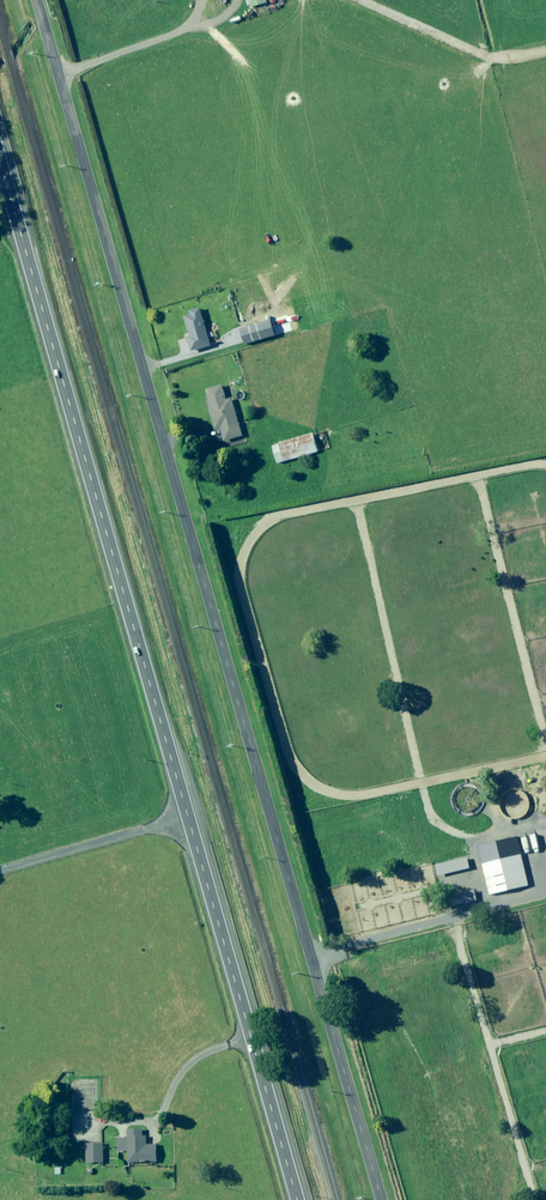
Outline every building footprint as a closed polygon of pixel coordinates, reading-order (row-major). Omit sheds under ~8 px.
[(213,345),(202,309),(193,311),(194,314),(186,317),(191,335),(188,336),(192,352),(199,350),(202,357),(221,351),(219,343),(213,345)] [(227,399),(224,386),(208,390),(212,408),(210,408),(216,430),(222,429),(225,441),(244,436),(234,397),(227,399)] [(320,451),(314,433),(273,446),(279,464),(320,451)] [(530,885),(523,855),(483,864),(491,895),(530,885)] [(129,1162),(143,1163),(143,1161),(158,1162),(158,1145),(147,1145),(148,1137),(144,1137),(144,1130),(130,1129),(129,1138),(120,1138),(119,1151),(129,1151),(129,1162)] [(105,1144),(88,1144),(87,1163),(105,1163),(105,1144)]
